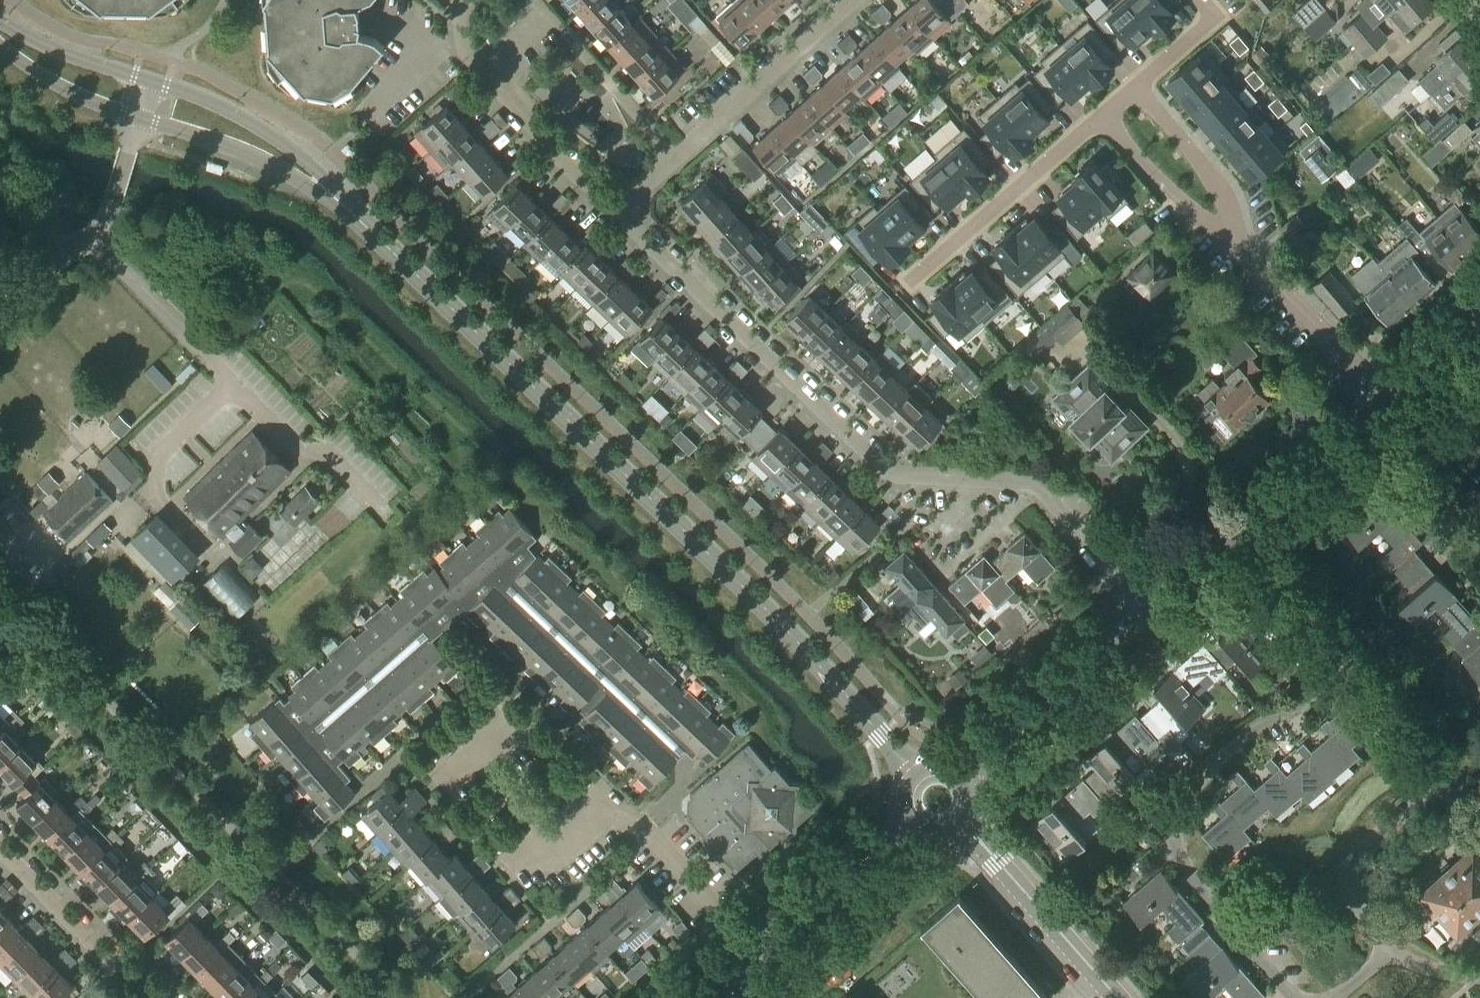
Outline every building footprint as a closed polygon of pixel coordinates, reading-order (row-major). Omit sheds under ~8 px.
[(74,2),(87,11),(102,12),(104,11),(150,12),(152,13),(167,12),(181,4),(185,0),(71,0),(74,2)] [(263,2),(265,4),(268,50),(267,52),(270,66),(279,79),(290,90),(305,94),(307,93),(329,97),(332,101),(341,104),(355,97),(358,88),(355,83),(386,47),(377,39),(361,34),(362,25),(359,24),(359,16),(361,14),(358,6),(370,0),(263,0),(263,2)] [(591,0),(569,0),(578,11),(591,0)] [(618,7),(623,3),(620,0),(591,0),(578,11),(594,28),(618,7)] [(776,15),(762,0),(734,0),(733,1),(759,30),(776,15)] [(793,0),(762,0),(776,15),(793,0)] [(933,0),(919,0),(909,9),(935,38),(952,22),(951,21),(960,13),(949,0),(938,0),(935,3),(933,0)] [(970,4),(966,0),(949,0),(960,13),(970,4)] [(1156,32),(1128,0),(1119,0),(1096,20),(1120,49),(1130,40),(1134,44),(1139,39),(1142,44),(1156,32)] [(1156,32),(1175,15),(1168,8),(1177,0),(1128,0),(1156,32)] [(1326,8),(1319,0),(1310,0),(1293,14),(1303,27),(1326,8)] [(1362,12),(1364,10),(1370,17),(1376,25),(1388,14),(1404,0),(1364,0),(1357,6),(1362,12)] [(1430,0),(1404,0),(1388,14),(1405,33),(1419,22),(1415,18),(1433,3),(1433,2),(1432,3),(1430,0)] [(741,46),(759,30),(733,1),(715,17),(741,46)] [(887,20),(891,16),(891,13),(884,4),(878,9),(887,20)] [(609,45),(633,24),(618,7),(594,28),(609,45)] [(1315,41),(1338,22),(1326,8),(1303,27),(1315,41)] [(884,23),(887,20),(878,9),(872,14),(880,23),(884,23)] [(917,54),(935,38),(909,9),(891,24),(913,48),(912,48),(917,54)] [(1353,44),(1376,25),(1370,17),(1364,10),(1362,12),(1341,29),(1353,44)] [(696,30),(706,22),(699,15),(690,23),(696,30)] [(625,63),(656,36),(640,18),(633,24),(609,45),(625,63)] [(1088,20),(1059,46),(1094,85),(1113,69),(1106,61),(1116,53),(1088,20)] [(712,48),(721,40),(706,22),(696,30),(712,48)] [(896,63),(912,48),(913,48),(891,24),(875,39),(896,63)] [(1364,57),(1387,38),(1376,25),(1353,44),(1364,57)] [(1462,38),(1461,37),(1461,35),(1457,29),(1441,43),(1448,50),(1437,60),(1440,64),(1420,81),(1431,93),(1432,94),(1439,88),(1438,87),(1477,54),(1462,37),(1462,38)] [(853,50),(857,47),(857,43),(849,34),(844,39),(853,50)] [(1238,34),(1229,42),(1235,48),(1244,40),(1238,34)] [(640,80),(671,52),(656,36),(625,63),(640,80)] [(850,53),(853,50),(844,39),(838,44),(846,53),(850,53)] [(896,63),(875,39),(857,55),(883,83),(900,68),(896,63)] [(1244,40),(1235,48),(1240,54),(1249,46),(1244,40)] [(1094,85),(1059,46),(1040,62),(1043,66),(1033,74),(1058,103),(1068,94),(1072,98),(1077,93),(1080,97),(1094,85)] [(1256,52),(1263,60),(1269,54),(1262,47),(1256,52)] [(1168,81),(1180,96),(1217,64),(1205,49),(1168,81)] [(966,65),(975,57),(970,51),(961,59),(966,65)] [(655,97),(679,76),(686,70),(671,52),(640,80),(655,97)] [(1431,93),(1444,109),(1464,92),(1471,99),(1479,91),(1479,85),(1477,82),(1479,80),(1479,58),(1477,54),(1438,87),(1439,88),(1432,94),(1431,93)] [(865,99),(883,83),(857,55),(840,70),(861,94),(865,99)] [(1375,85),(1391,71),(1383,62),(1367,75),(1375,85)] [(819,81),(823,77),(823,73),(815,64),(809,70),(819,81)] [(1192,109),(1227,79),(1229,77),(1217,64),(1180,96),(1192,109)] [(1253,69),(1244,77),(1250,83),(1259,75),(1253,69)] [(1396,93),(1409,81),(1398,69),(1386,80),(1396,93)] [(815,84),(819,81),(809,70),(803,75),(811,84),(815,84)] [(844,109),(861,94),(840,70),(823,85),(844,109)] [(1259,75),(1250,83),(1255,89),(1264,81),(1259,75)] [(1016,82),(997,99),(1032,139),(1045,127),(1042,124),(1048,119),(1044,115),(1054,107),(1029,78),(1019,86),(1016,82)] [(1204,123),(1237,94),(1239,93),(1227,79),(1192,109),(1204,123)] [(1379,108),(1396,93),(1386,80),(1368,96),(1379,108)] [(831,129),(849,114),(844,109),(823,85),(806,101),(827,125),(831,129)] [(461,103),(471,94),(466,89),(454,99),(457,103),(461,103)] [(945,102),(938,94),(930,101),(937,109),(945,102)] [(1248,107),(1237,94),(1204,123),(1215,137),(1249,108),(1248,107)] [(785,111),(789,108),(789,104),(781,95),(775,100),(785,111)] [(1277,96),(1268,104),(1273,110),(1282,102),(1277,96)] [(1032,139),(997,99),(978,116),(990,129),(980,137),(996,156),(1006,148),(1013,155),(1032,139)] [(781,114),(785,111),(775,100),(769,105),(777,114),(781,114)] [(810,139),(827,125),(806,101),(789,116),(810,139)] [(1282,102),(1273,110),(1278,116),(1287,108),(1282,102)] [(431,151),(463,124),(447,106),(415,134),(431,151)] [(1259,123),(1260,124),(1263,121),(1251,106),(1250,106),(1248,107),(1249,108),(1215,137),(1227,150),(1259,123)] [(447,169),(454,162),(478,140),(485,134),(504,118),(499,112),(484,125),(482,122),(471,132),(463,124),(431,151),(447,169)] [(1427,117),(1419,124),(1435,143),(1458,123),(1448,112),(1434,125),(1427,117)] [(802,165),(819,150),(810,140),(810,139),(789,116),(772,131),(801,164),(802,164),(802,165)] [(504,118),(485,134),(488,137),(492,138),(509,123),(504,118)] [(1306,121),(1300,126),(1307,135),(1314,130),(1306,121)] [(1451,150),(1472,131),(1464,122),(1442,141),(1451,150)] [(1271,136),(1270,135),(1260,124),(1259,123),(1227,150),(1239,164),(1271,136)] [(750,142),(754,139),(754,134),(746,126),(740,131),(750,142)] [(935,154),(937,157),(938,156),(970,193),(989,176),(982,169),(992,160),(964,128),(935,154)] [(795,175),(800,170),(801,165),(801,164),(772,131),(754,147),(775,171),(776,170),(780,175),(785,170),(789,175),(795,175)] [(1275,131),(1270,135),(1271,136),(1239,164),(1251,179),(1289,147),(1275,131)] [(1333,150),(1319,133),(1299,151),(1306,159),(1303,161),(1321,182),(1338,167),(1327,155),(1333,150)] [(469,179),(493,158),(478,140),(454,162),(469,179)] [(876,147),(865,157),(871,163),(875,159),(879,164),(885,158),(876,147)] [(749,174),(759,166),(743,148),(733,156),(749,174)] [(516,169),(528,158),(523,153),(513,161),(513,165),(516,169)] [(938,156),(937,157),(910,182),(935,210),(945,201),(947,204),(952,199),(956,205),(970,193),(938,156)] [(485,197),(509,175),(493,158),(469,179),(485,197)] [(1358,158),(1348,167),(1358,179),(1368,170),(1358,158)] [(1102,210),(1102,211),(1108,218),(1128,201),(1112,183),(1119,177),(1108,163),(1109,162),(1107,161),(1099,168),(1093,161),(1074,177),(1102,210)] [(527,181),(531,181),(540,171),(535,166),(524,178),(527,181)] [(755,181),(764,172),(759,166),(749,174),(755,181)] [(812,176),(820,186),(826,180),(818,171),(812,176)] [(694,223),(722,199),(721,198),(729,192),(713,174),(682,202),(689,210),(685,213),(694,223)] [(1086,225),(1102,211),(1102,210),(1074,177),(1061,189),(1064,192),(1058,197),(1062,201),(1052,210),(1077,238),(1089,228),(1086,225)] [(1438,219),(1470,255),(1479,246),(1479,232),(1458,207),(1467,199),(1451,181),(1442,188),(1455,204),(1438,219)] [(504,232),(512,224),(534,201),(517,185),(487,216),(504,232)] [(877,210),(908,247),(922,235),(919,231),(924,227),(921,223),(912,213),(922,204),(905,186),(877,210)] [(558,210),(569,198),(563,193),(554,203),(554,207),(558,210)] [(779,209),(789,200),(783,193),(773,202),(779,209)] [(561,213),(565,213),(574,203),(569,198),(558,210),(561,213)] [(713,237),(724,227),(737,216),(722,199),(694,223),(704,234),(707,230),(713,237)] [(784,215),(794,206),(789,200),(779,209),(784,215)] [(529,240),(551,217),(534,201),(512,224),(527,239),(529,240)] [(889,263),(908,247),(877,210),(874,206),(845,231),(873,264),(882,255),(889,263)] [(752,233),(752,232),(737,216),(724,227),(713,237),(719,244),(715,247),(725,257),(752,233)] [(540,260),(567,232),(551,217),(529,240),(527,239),(523,244),(540,260)] [(810,241),(829,224),(823,217),(813,226),(816,229),(807,238),(810,241)] [(1026,219),(1012,231),(1047,271),(1066,254),(1063,251),(1072,242),(1056,223),(1046,232),(1034,218),(1029,223),(1026,219)] [(1303,226),(1296,218),(1281,230),(1288,238),(1303,226)] [(1407,219),(1398,227),(1413,245),(1422,237),(1452,271),(1470,255),(1438,219),(1420,234),(1407,219)] [(1153,231),(1143,220),(1125,236),(1134,246),(1153,231)] [(825,238),(834,230),(829,224),(810,241),(813,245),(823,236),(825,238)] [(590,241),(601,230),(596,225),(587,234),(587,238),(590,241)] [(743,271),(774,244),(758,227),(752,232),(752,233),(725,257),(734,268),(738,264),(743,271)] [(593,244),(597,244),(606,235),(601,230),(590,241),(593,244)] [(1047,271),(1012,231),(993,247),(1000,255),(990,264),(1018,296),(1047,271)] [(561,273),(566,269),(565,268),(584,248),(583,247),(567,232),(540,260),(557,276),(561,273)] [(577,288),(581,283),(603,260),(586,244),(583,247),(584,248),(565,268),(566,269),(561,273),(577,288)] [(754,291),(788,260),(774,244),(743,271),(749,278),(746,281),(754,291)] [(1402,263),(1393,252),(1379,264),(1388,275),(1413,304),(1436,284),(1411,256),(1402,263)] [(1173,273),(1154,254),(1142,266),(1141,265),(1128,278),(1131,280),(1126,285),(1133,292),(1138,287),(1151,299),(1163,286),(1162,285),(1173,273)] [(623,273),(634,261),(629,256),(620,266),(620,270),(623,273)] [(1390,323),(1413,304),(1388,275),(1379,264),(1374,258),(1352,277),(1366,294),(1390,323)] [(593,304),(620,276),(603,260),(581,283),(577,288),(593,304)] [(775,306),(799,284),(805,279),(788,260),(754,291),(764,302),(768,298),(775,306)] [(626,276),(630,276),(639,266),(634,261),(623,273),(626,276)] [(859,281),(867,272),(861,265),(852,274),(859,281)] [(972,272),(967,276),(964,272),(950,284),(985,325),(1013,300),(986,268),(976,276),(972,272)] [(864,286),(873,277),(867,272),(859,281),(864,286)] [(1340,316),(1355,303),(1330,273),(1314,286),(1340,316)] [(610,319),(636,292),(620,276),(593,304),(610,319)] [(799,284),(780,301),(786,306),(802,289),(799,284)] [(966,341),(985,325),(950,284),(931,301),(938,309),(928,317),(945,336),(954,328),(966,341)] [(657,305),(668,293),(663,288),(654,298),(654,302),(657,305)] [(628,336),(632,332),(654,308),(636,292),(610,319),(628,336)] [(801,340),(827,313),(809,296),(787,319),(794,326),(791,330),(801,340)] [(1106,344),(1114,338),(1078,297),(1070,303),(1106,344)] [(889,314),(899,305),(892,298),(883,307),(889,314)] [(669,316),(673,316),(682,307),(676,301),(665,313),(669,316)] [(894,319),(904,310),(899,305),(889,314),(894,319)] [(1067,305),(1023,343),(1035,358),(1056,340),(1061,346),(1084,326),(1067,305)] [(843,328),(827,313),(801,340),(811,349),(814,346),(821,352),(849,324),(849,323),(843,328)] [(631,349),(649,366),(652,362),(658,356),(680,333),(662,316),(631,349)] [(834,371),(860,344),(859,344),(865,338),(849,324),(821,352),(827,358),(824,361),(834,371)] [(699,345),(710,334),(705,328),(696,338),(696,342),(699,345)] [(921,347),(931,337),(923,330),(914,340),(921,347)] [(1225,376),(1229,380),(1220,388),(1213,380),(1198,393),(1205,401),(1204,402),(1214,412),(1207,418),(1225,440),(1239,428),(1235,423),(1245,415),(1252,417),(1257,413),(1256,406),(1267,396),(1250,377),(1261,367),(1253,358),(1258,353),(1238,330),(1219,347),(1236,366),(1225,376)] [(674,372),(696,349),(680,333),(658,356),(652,362),(669,378),(674,372)] [(702,348),(706,348),(715,338),(710,334),(699,345),(702,348)] [(584,346),(590,340),(584,335),(578,341),(584,346)] [(927,352),(936,342),(931,337),(921,347),(927,352)] [(596,346),(590,340),(584,346),(590,352),(596,346)] [(877,361),(876,360),(860,344),(834,371),(844,380),(847,377),(854,383),(877,361)] [(690,388),(713,365),(696,349),(674,372),(690,387),(690,388)] [(867,402),(893,376),(892,376),(898,370),(881,354),(876,360),(877,361),(854,383),(860,389),(857,393),(867,402)] [(732,376),(743,365),(738,360),(729,369),(729,373),(732,376)] [(958,375),(967,366),(960,360),(951,368),(958,375)] [(1123,408),(1105,389),(1108,385),(1088,364),(1053,398),(1072,418),(1070,421),(1075,427),(1073,429),(1082,439),(1084,436),(1090,442),(1092,440),(1112,460),(1147,426),(1127,405),(1123,408)] [(707,403),(729,380),(713,365),(690,388),(690,387),(684,393),(701,409),(707,403)] [(735,379),(739,379),(748,370),(743,365),(732,376),(735,379)] [(963,381),(972,372),(967,366),(958,375),(963,381)] [(633,381),(624,373),(619,379),(627,387),(633,381)] [(887,415),(909,392),(908,390),(893,376),(867,402),(877,412),(880,409),(887,415)] [(717,426),(724,419),(723,419),(724,418),(745,396),(729,380),(707,403),(701,409),(700,411),(717,426)] [(634,394),(641,387),(635,381),(629,389),(634,394)] [(900,434),(926,408),(925,407),(933,399),(915,383),(908,390),(909,392),(887,415),(893,421),(890,424),(900,434)] [(750,444),(769,424),(760,415),(763,412),(745,396),(724,418),(723,419),(724,419),(750,444)] [(921,447),(943,424),(926,408),(900,434),(910,443),(913,440),(921,447)] [(673,419),(667,414),(661,421),(666,426),(673,419)] [(120,436),(130,426),(120,416),(110,426),(120,436)] [(769,424),(750,444),(758,452),(751,458),(769,476),(770,474),(798,446),(780,429),(777,432),(769,424)] [(246,527),(241,522),(291,473),(251,432),(186,495),(226,536),(227,535),(233,540),(231,542),(244,555),(262,537),(249,524),(246,527)] [(818,458),(829,447),(823,441),(814,451),(814,454),(818,458)] [(123,489),(141,473),(117,446),(99,463),(123,489)] [(798,446),(770,474),(787,491),(815,462),(798,446)] [(820,460),(824,460),(833,451),(829,447),(818,458),(820,460)] [(815,462),(787,491),(803,506),(831,477),(815,462)] [(819,521),(861,477),(856,473),(847,482),(842,488),(831,477),(803,506),(819,521)] [(49,494),(59,484),(50,474),(39,483),(49,494)] [(67,543),(112,502),(87,475),(42,516),(67,543)] [(867,483),(861,478),(850,489),(854,492),(858,492),(867,483)] [(296,525),(319,502),(306,488),(283,511),(296,525)] [(864,509),(847,493),(819,521),(820,522),(836,537),(864,509)] [(1423,542),(1380,493),(1342,526),(1359,545),(1379,528),(1395,546),(1386,553),(1396,565),(1392,568),(1403,580),(1425,562),(1415,550),(1423,542)] [(742,504),(747,510),(753,504),(747,498),(742,504)] [(48,507),(42,500),(30,511),(36,518),(48,507)] [(853,554),(895,510),(890,505),(875,520),(864,509),(836,537),(853,554)] [(537,539),(511,509),(504,515),(499,510),(487,521),(514,550),(524,542),(528,547),(536,540),(537,539)] [(184,571),(157,542),(169,531),(156,517),(132,539),(173,583),(196,561),(196,560),(184,571)] [(500,571),(508,565),(503,560),(514,550),(487,521),(475,531),(480,536),(474,542),(500,571)] [(65,574),(111,531),(104,523),(57,566),(65,574)] [(1119,547),(1124,543),(1129,539),(1121,530),(1112,538),(1119,547)] [(1056,567),(1025,532),(991,562),(1007,580),(1023,566),(1038,583),(1050,573),(1056,581),(1062,575),(1055,568),(1056,567)] [(1314,536),(1300,545),(1309,558),(1323,549),(1314,536)] [(500,571),(474,542),(468,547),(463,542),(451,553),(477,582),(488,573),(492,578),(500,571)] [(900,616),(935,586),(904,550),(886,566),(901,583),(884,598),(900,616)] [(464,604),(472,596),(467,591),(477,582),(451,553),(439,563),(444,568),(439,573),(438,574),(461,600),(460,600),(464,604)] [(544,561),(538,555),(510,584),(511,585),(511,584),(519,591),(523,587),(533,596),(561,567),(549,556),(544,561)] [(1007,580),(991,562),(984,555),(949,586),(965,604),(982,589),(997,606),(1007,597),(1011,602),(1017,602),(1022,598),(1007,580)] [(1425,562),(1403,580),(1414,593),(1399,606),(1416,626),(1436,608),(1452,626),(1444,634),(1454,646),(1479,624),(1479,623),(1479,622),(1437,573),(1436,574),(1425,562)] [(546,617),(573,589),(568,583),(572,578),(561,567),(533,596),(543,605),(538,610),(546,617)] [(461,600),(438,574),(439,573),(435,569),(428,575),(424,570),(412,581),(438,611),(449,601),(453,606),(460,600),(461,600)] [(828,577),(835,585),(842,578),(836,571),(828,577)] [(425,632),(432,625),(428,620),(438,611),(412,581),(400,592),(404,597),(398,602),(425,632)] [(504,595),(495,586),(494,585),(470,610),(468,608),(464,612),(479,625),(483,621),(489,626),(516,597),(509,590),(504,595)] [(965,620),(935,586),(900,616),(915,633),(932,618),(947,636),(965,620)] [(579,594),(573,589),(546,617),(554,625),(558,620),(568,629),(596,600),(584,589),(579,594)] [(868,605),(857,592),(856,592),(849,598),(850,599),(861,612),(868,605)] [(1279,629),(1291,619),(1268,592),(1219,636),(1220,637),(1208,648),(1226,669),(1238,658),(1252,673),(1271,656),(1254,637),(1272,621),(1279,629)] [(191,630),(203,618),(182,596),(170,608),(191,630)] [(502,648),(529,619),(519,610),(524,605),(516,597),(489,626),(495,632),(490,637),(502,648)] [(581,651),(608,622),(602,616),(607,611),(596,600),(568,629),(578,638),(573,643),(581,651)] [(425,632),(398,602),(392,607),(388,602),(376,613),(402,642),(412,634),(417,639),(425,632)] [(388,664),(396,657),(392,652),(402,642),(376,613),(364,623),(368,628),(362,634),(388,664)] [(539,628),(529,619),(502,648),(513,659),(518,654),(524,659),(551,631),(544,623),(539,628)] [(614,627),(608,622),(581,651),(588,658),(593,653),(603,662),(630,634),(619,622),(614,627)] [(1479,624),(1454,646),(1465,658),(1462,660),(1479,679),(1479,625),(1479,624)] [(536,681),(564,652),(554,643),(559,638),(551,631),(524,659),(530,665),(525,670),(536,681)] [(388,664),(362,634),(356,639),(351,634),(340,645),(366,674),(376,665),(380,670),(388,664)] [(616,684),(643,655),(637,650),(642,645),(630,634),(603,662),(613,672),(608,677),(616,684)] [(460,670),(433,639),(432,640),(433,641),(423,650),(418,645),(411,652),(437,682),(443,676),(447,681),(460,670)] [(1226,669),(1208,648),(1204,643),(1154,687),(1163,697),(1151,708),(1169,729),(1175,735),(1184,727),(1181,723),(1184,721),(1187,724),(1207,707),(1190,688),(1208,672),(1215,680),(1227,670),(1226,669)] [(352,695),(360,688),(356,683),(366,674),(340,645),(328,655),(332,660),(326,666),(352,695)] [(423,703),(435,692),(431,687),(437,682),(411,652),(403,659),(407,664),(397,673),(423,703)] [(574,661),(564,652),(536,681),(548,692),(553,687),(558,693),(586,664),(578,656),(574,661)] [(649,661),(643,655),(616,684),(623,691),(628,686),(638,696),(665,667),(654,656),(649,661)] [(599,685),(589,676),(594,671),(586,664),(558,693),(564,698),(560,703),(572,715),(600,686),(599,685)] [(352,695),(326,666),(320,671),(315,666),(303,677),(330,706),(340,697),(344,702),(352,695)] [(651,717),(678,688),(672,683),(677,678),(665,667),(638,696),(648,705),(643,710),(651,717)] [(960,669),(949,679),(957,688),(968,678),(960,669)] [(423,703),(397,673),(387,682),(382,676),(374,683),(400,713),(407,708),(411,713),(423,703)] [(316,728),(317,727),(316,727),(324,720),(320,715),(330,706),(303,677),(292,687),(296,692),(289,698),(316,728)] [(387,734),(399,724),(394,719),(400,713),(374,683),(366,690),(371,695),(361,704),(387,734)] [(684,694),(678,688),(651,717),(658,724),(663,720),(673,729),(700,700),(689,689),(684,694)] [(1352,747),(1378,725),(1347,688),(1340,693),(1349,704),(1330,720),(1329,721),(1352,747)] [(617,703),(607,693),(608,693),(607,692),(579,722),(591,733),(596,728),(602,734),(629,705),(622,698),(617,703)] [(262,748),(292,721),(283,711),(288,707),(282,699),(281,698),(250,724),(256,731),(251,736),(262,748)] [(686,751),(713,722),(707,716),(712,711),(700,700),(673,729),(682,738),(678,743),(686,751)] [(387,734),(361,704),(350,713),(346,708),(338,715),(364,745),(370,740),(375,745),(387,734)] [(614,755),(642,726),(632,717),(637,712),(629,705),(602,734),(608,740),(603,745),(614,755)] [(1169,729),(1151,708),(1139,718),(1136,714),(1086,758),(1096,769),(1115,790),(1119,795),(1139,778),(1135,774),(1148,763),(1134,747),(1139,743),(1147,751),(1157,742),(1167,753),(1181,742),(1175,735),(1169,729)] [(0,711),(0,734),(6,729),(12,723),(20,715),(14,709),(6,717),(0,711)] [(26,721),(20,715),(12,723),(18,729),(26,721)] [(364,745),(338,715),(330,722),(335,727),(325,736),(324,735),(323,736),(350,767),(363,755),(358,750),(364,745)] [(1352,747),(1329,721),(1330,720),(1329,719),(1322,725),(1331,735),(1312,751),(1311,752),(1334,778),(1360,756),(1352,747)] [(301,732),(292,721),(262,748),(272,760),(277,755),(283,761),(313,735),(306,727),(301,732)] [(719,727),(713,722),(686,751),(693,758),(698,753),(708,763),(736,734),(723,722),(719,727)] [(652,736),(642,726),(614,755),(626,766),(631,762),(637,767),(664,738),(657,731),(652,736)] [(22,746),(11,735),(6,729),(0,734),(0,767),(22,746)] [(293,784),(324,758),(315,747),(320,743),(313,735),(283,761),(288,767),(283,772),(293,784)] [(650,789),(678,760),(667,750),(672,745),(664,738),(637,767),(642,773),(638,778),(650,789)] [(1334,778),(1311,752),(1312,751),(1304,742),(1297,748),(1306,759),(1287,775),(1303,794),(1302,795),(1309,802),(1335,779),(1334,778)] [(772,769),(749,743),(690,794),(694,799),(692,801),(691,811),(693,814),(689,818),(736,872),(767,844),(771,847),(787,833),(797,834),(797,824),(814,809),(799,793),(800,783),(790,782),(776,766),(772,769)] [(22,746),(0,767),(0,769),(21,791),(35,777),(44,768),(22,746)] [(1277,816),(1302,795),(1303,794),(1287,775),(1272,757),(1265,763),(1274,773),(1255,789),(1254,790),(1277,816)] [(332,768),(324,758),(293,784),(304,796),(309,791),(315,798),(345,771),(338,763),(332,768)] [(1115,790),(1096,769),(1084,780),(1083,779),(1034,822),(1067,860),(1086,843),(1069,823),(1087,807),(1094,816),(1106,805),(1103,801),(1115,790)] [(1277,816),(1254,790),(1255,789),(1238,770),(1231,776),(1240,786),(1221,802),(1220,801),(1251,838),(1244,829),(1269,807),(1276,817),(1277,816)] [(326,821),(356,795),(347,784),(352,779),(345,771),(315,798),(320,804),(315,808),(326,821)] [(40,782),(35,777),(21,791),(26,796),(18,805),(36,823),(58,801),(56,798),(61,794),(45,777),(40,782)] [(411,803),(421,794),(416,788),(408,795),(408,799),(411,803)] [(378,832),(383,828),(406,807),(391,789),(367,810),(362,814),(378,832)] [(419,807),(427,800),(421,794),(411,803),(415,807),(419,807)] [(51,839),(88,802),(82,796),(68,810),(58,801),(36,823),(51,839)] [(1225,861),(1251,838),(1220,801),(1213,807),(1222,817),(1202,834),(1225,861)] [(66,854),(89,832),(96,825),(86,815),(93,808),(88,802),(51,839),(66,854)] [(393,850),(422,825),(406,807),(383,828),(378,832),(393,850)] [(1148,829),(1158,826),(1156,815),(1145,818),(1148,829)] [(441,838),(452,828),(446,822),(438,829),(438,833),(441,838)] [(105,849),(113,842),(106,836),(96,825),(89,832),(66,854),(83,871),(105,849)] [(408,867),(437,842),(422,825),(393,850),(408,867)] [(449,842),(457,834),(452,828),(441,838),(444,841),(449,842)] [(118,833),(114,829),(106,836),(113,842),(120,835),(118,833)] [(1146,832),(1139,835),(1139,842),(1145,847),(1152,843),(1152,836),(1146,832)] [(99,888),(127,859),(128,859),(118,848),(125,840),(120,835),(113,842),(105,849),(83,871),(79,875),(95,891),(99,888)] [(313,846),(323,856),(330,850),(321,840),(313,846)] [(1414,900),(1429,917),(1438,910),(1458,932),(1479,911),(1479,841),(1414,900)] [(424,885),(427,882),(433,877),(432,876),(452,859),(451,858),(437,842),(408,867),(424,885)] [(476,869),(487,859),(481,853),(473,860),(472,864),(476,869)] [(447,894),(471,873),(455,854),(451,858),(452,859),(432,876),(433,877),(427,882),(441,898),(447,893),(447,894)] [(127,859),(99,888),(115,904),(138,882),(143,876),(152,868),(145,861),(137,870),(127,859)] [(483,872),(491,865),(487,859),(476,869),(479,872),(483,872)] [(352,866),(342,874),(352,885),(362,877),(352,866)] [(152,868),(143,876),(148,881),(157,873),(152,868)] [(1205,919),(1161,870),(1124,903),(1141,922),(1160,905),(1176,923),(1168,930),(1179,942),(1180,942),(1190,954),(1211,935),(1201,923),(1205,919)] [(454,917),(457,914),(486,889),(471,873),(447,894),(447,893),(441,898),(439,900),(454,917)] [(617,893),(620,890),(620,886),(613,877),(607,882),(617,893)] [(14,885),(8,878),(3,884),(0,886),(0,898),(8,890),(14,885)] [(218,898),(227,890),(218,881),(209,889),(218,898)] [(115,904),(131,921),(154,899),(142,887),(138,882),(115,904)] [(612,897),(617,893),(607,882),(601,888),(608,896),(612,897)] [(646,927),(663,911),(638,882),(621,898),(646,927)] [(14,885),(8,890),(0,898),(0,901),(4,905),(6,903),(14,896),(20,890),(14,885)] [(506,902),(516,893),(511,887),(503,894),(502,899),(506,902)] [(477,928),(501,906),(486,889),(457,914),(472,932),(477,928)] [(513,907),(521,899),(516,893),(506,902),(509,906),(513,907)] [(174,910),(184,901),(178,894),(170,902),(170,906),(174,910)] [(982,928),(968,912),(971,910),(960,898),(962,896),(961,895),(923,928),(924,930),(928,926),(954,955),(982,928)] [(628,942),(646,927),(621,898),(603,913),(624,937),(628,942)] [(146,937),(170,915),(154,899),(131,921),(146,937)] [(199,900),(179,920),(183,924),(189,918),(193,913),(203,904),(199,900)] [(202,918),(210,910),(203,904),(193,913),(198,918),(202,918)] [(492,946),(517,924),(501,906),(477,928),(492,946)] [(582,923),(586,920),(586,916),(579,907),(573,913),(582,923)] [(10,920),(0,910),(0,930),(10,920)] [(402,918),(396,912),(389,919),(395,925),(402,918)] [(578,927),(582,923),(573,913),(567,918),(574,926),(578,927)] [(607,952),(624,937),(603,913),(586,928),(607,952)] [(30,932),(40,922),(34,917),(26,924),(24,926),(30,932)] [(183,958),(206,935),(189,918),(183,924),(166,940),(183,958)] [(0,930),(0,962),(26,937),(30,932),(24,926),(20,930),(10,920),(0,930)] [(682,938),(691,930),(683,921),(674,929),(682,938)] [(38,936),(46,928),(40,922),(30,932),(34,936),(38,936)] [(402,934),(411,945),(421,937),(411,926),(402,934)] [(607,952),(586,928),(569,943),(590,967),(594,972),(612,956),(607,952)] [(990,938),(982,928),(954,955),(979,984),(1011,957),(993,935),(990,938)] [(277,930),(272,935),(269,938),(278,948),(286,940),(277,930)] [(221,940),(228,946),(236,938),(230,931),(221,940)] [(262,931),(257,936),(263,942),(268,937),(262,931)] [(222,952),(206,935),(183,958),(199,974),(222,952)] [(1211,935),(1190,954),(1201,966),(1186,979),(1202,997),(1203,997),(1222,981),(1237,997),(1264,997),(1267,996),(1223,946),(1222,947),(1211,935)] [(41,952),(26,937),(0,962),(0,965),(14,979),(41,952)] [(548,953),(552,950),(552,946),(545,937),(539,942),(548,953)] [(677,943),(674,939),(668,945),(671,948),(677,943)] [(544,957),(548,953),(539,942),(532,948),(540,956),(544,957)] [(573,982),(590,967),(569,943),(552,957),(573,982)] [(423,957),(432,966),(444,956),(434,946),(423,957)] [(62,965),(72,955),(66,949),(58,957),(58,961),(62,965)] [(651,967),(658,961),(648,950),(642,956),(651,967)] [(30,995),(58,969),(41,952),(14,979),(30,995)] [(199,974),(215,990),(238,968),(222,952),(199,974)] [(70,969),(78,961),(72,955),(62,965),(65,969),(70,969)] [(556,997),(573,982),(552,957),(535,973),(556,997)] [(1013,963),(1015,961),(1011,957),(979,984),(991,997),(1047,997),(1037,987),(1035,989),(1013,963)] [(222,997),(240,997),(261,978),(245,961),(238,968),(215,990),(222,997)] [(277,962),(268,970),(273,975),(282,967),(277,962)] [(510,967),(504,973),(513,983),(517,980),(518,976),(510,967)] [(74,986),(58,969),(30,995),(33,997),(62,997),(74,986)] [(240,997),(272,997),(276,994),(266,983),(273,976),(273,975),(268,970),(261,978),(240,997)] [(312,987),(318,981),(308,971),(302,977),(312,987)] [(498,978),(505,986),(511,993),(506,997),(526,997),(517,988),(513,983),(504,973),(498,978)] [(556,997),(535,973),(517,988),(526,997),(554,997),(556,997)] [(457,988),(463,982),(458,977),(452,977),(447,982),(454,990),(457,988)]
